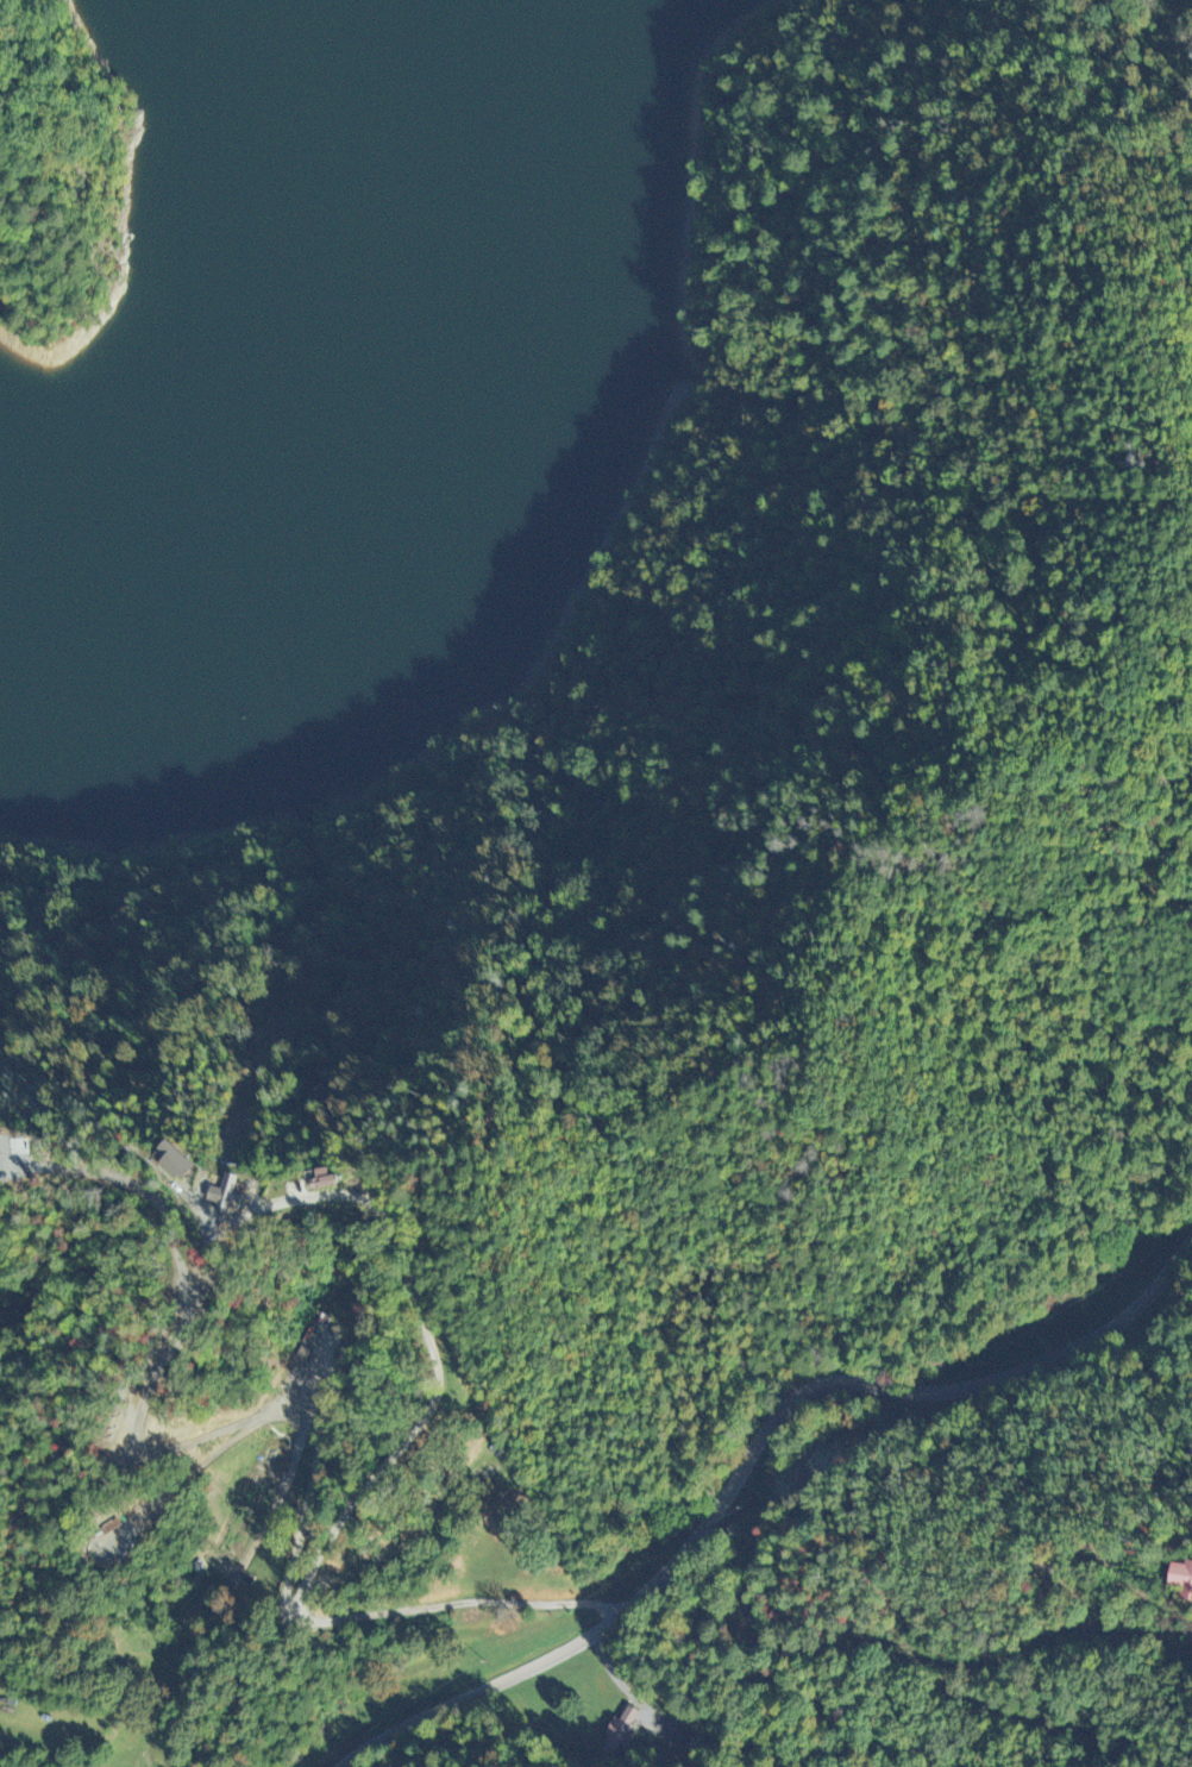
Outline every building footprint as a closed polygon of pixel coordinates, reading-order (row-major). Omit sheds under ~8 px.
[(141,1152),(149,1160),(142,1167),(159,1185),(175,1170),(150,1144),(141,1152)] [(303,1182),(294,1184),(297,1195),(323,1189),(319,1170),(301,1174),(303,1182)] [(218,1216),(222,1202),(212,1199),(218,1182),(205,1178),(200,1194),(191,1191),(186,1205),(218,1216)] [(1191,1605),(1191,1564),(1185,1562),(1183,1568),(1171,1565),(1165,1590),(1181,1594),(1179,1602),(1191,1605)] [(641,1714),(628,1708),(622,1723),(613,1720),(605,1740),(627,1749),(641,1714)]
